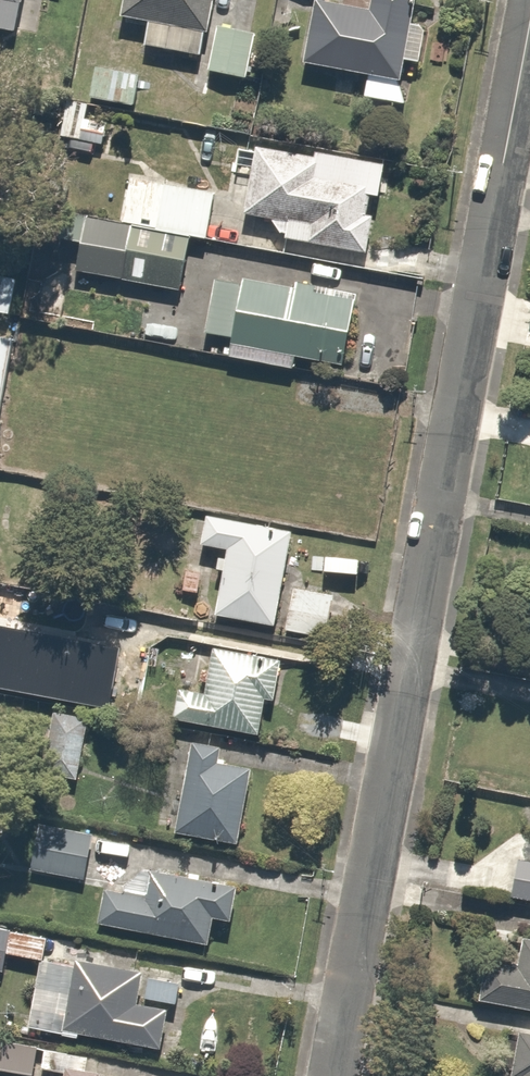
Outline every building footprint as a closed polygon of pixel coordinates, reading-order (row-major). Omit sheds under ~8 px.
[(16,0),(0,0),(0,28),(10,30),(16,0)] [(209,0),(123,0),(121,14),(149,19),(145,45),(198,55),(209,0)] [(415,0),(371,0),(369,9),(319,0),(311,0),(299,65),(399,84),(415,0)] [(255,34),(211,30),(207,71),(250,76),(255,34)] [(137,68),(94,67),(93,98),(137,99),(137,68)] [(314,159),(259,149),(248,213),(311,224),(307,244),(365,254),(371,216),(361,215),(364,193),(378,195),(384,163),(315,151),(314,159)] [(121,214),(121,219),(206,237),(208,189),(128,172),(126,190),(112,188),(111,213),(121,214)] [(188,236),(87,220),(59,215),(55,242),(78,246),(74,272),(179,289),(188,236)] [(0,272),(0,309),(9,309),(10,272),(0,272)] [(342,364),(352,303),(215,279),(206,332),(232,336),(230,346),(342,364)] [(272,624),(290,531),(203,515),(198,542),(227,547),(215,613),(272,624)] [(330,591),(290,587),(285,631),(325,635),(330,591)] [(272,699),(280,658),(212,646),(203,691),(177,686),(171,717),(257,733),(264,697),(272,699)] [(91,730),(54,723),(46,765),(83,772),(91,730)] [(235,842),(248,768),(218,763),(221,745),(189,740),(173,831),(235,842)] [(95,828),(36,818),(27,872),(86,882),(95,828)] [(228,921),(235,886),(152,870),(146,897),(103,888),(96,923),(206,945),(212,917),(228,921)] [(522,895),(522,904),(529,904),(529,895),(522,895)] [(0,929),(0,969),(3,970),(5,955),(35,960),(40,936),(0,929)] [(519,939),(515,967),(482,962),(476,1002),(529,1011),(529,941),(519,939)] [(157,1045),(163,1008),(136,1003),(142,971),(41,954),(29,1023),(157,1045)] [(517,1033),(510,1075),(529,1075),(529,1035),(517,1033)] [(0,1041),(0,1070),(27,1073),(29,1044),(0,1041)] [(100,1072),(64,1066),(63,1075),(100,1075),(100,1072)]
